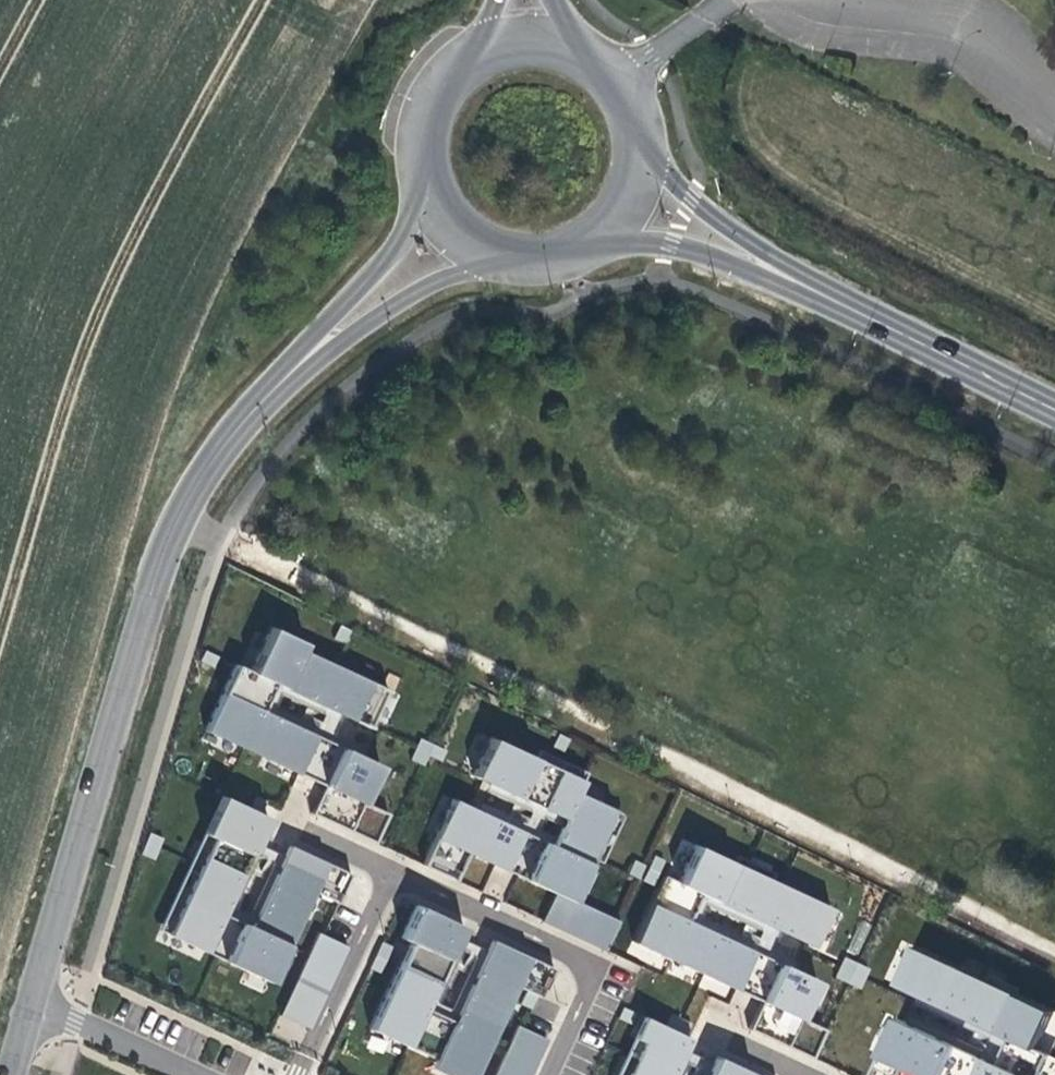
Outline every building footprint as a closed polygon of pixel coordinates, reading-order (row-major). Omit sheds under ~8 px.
[(348,630),(338,625),(331,638),(342,643),(348,630)] [(269,627),(266,633),(300,649),(303,642),(269,627)] [(272,683),(339,713),(368,727),(386,689),(300,649),(266,633),(249,670),(235,664),(204,730),(296,772),(314,735),(260,710),(272,683)] [(216,656),(204,650),(198,660),(211,666),(216,656)] [(329,734),(339,713),(272,683),(260,710),(314,735),(296,772),(309,778),(326,740),(359,755),(362,749),(329,734)] [(568,738),(556,732),(550,746),(561,751),(568,738)] [(533,757),(489,736),(471,774),(487,782),(562,816),(559,824),(553,836),(550,843),(533,836),(515,875),(553,893),(554,891),(571,899),(590,858),(612,809),(575,791),(581,779),(533,757)] [(444,749),(419,738),(409,759),(422,765),(427,755),(439,760),(444,749)] [(326,740),(309,778),(323,785),(310,812),(373,842),(386,814),(361,803),(379,764),(359,755),(326,740)] [(584,771),(536,749),(533,757),(581,779),(584,771)] [(487,782),(484,789),(529,810),(524,823),(478,802),(475,809),(520,830),(504,869),(515,875),(533,836),(550,843),(553,836),(536,828),(543,816),(559,824),(562,816),(487,782)] [(228,799),(220,795),(157,929),(166,934),(228,799)] [(254,795),(248,808),(260,813),(265,801),(254,795)] [(520,830),(475,809),(451,798),(420,864),(453,879),(466,852),(504,869),(520,830)] [(248,808),(228,799),(166,934),(204,951),(254,843),(266,817),(260,813),(248,808)] [(612,809),(590,858),(599,862),(622,814),(612,809)] [(152,859),(161,837),(148,832),(139,854),(152,859)] [(204,951),(213,955),(231,917),(248,926),(281,855),(254,843),(204,951)] [(350,874),(286,844),(281,855),(248,926),(231,917),(213,955),(269,981),(311,890),(337,902),(350,874)] [(731,862),(694,844),(677,881),(662,875),(631,941),(734,989),(752,951),(687,921),(700,894),(776,930),(812,946),(830,907),(769,879),(731,862)] [(731,862),(769,879),(772,872),(734,855),(731,862)] [(652,856),(641,879),(652,884),(663,861),(652,856)] [(632,860),(626,873),(637,878),(643,865),(632,860)] [(554,891),(553,893),(540,920),(604,949),(617,921),(571,899),(554,891)] [(764,957),(792,970),(796,962),(767,949),(776,930),(700,894),(687,921),(752,951),(734,989),(746,995),(764,957)] [(553,968),(490,939),(485,950),(452,1020),(425,1008),(457,937),(462,926),(415,904),(400,937),(408,941),(368,1028),(434,1059),(470,1074),(473,1074),(514,986),(525,991),(536,995),(540,997),(553,968)] [(317,932),(279,1014),(308,1028),(346,946),(317,932)] [(485,950),(457,937),(425,1008),(452,1020),(485,950)] [(380,942),(368,967),(379,972),(391,947),(380,942)] [(896,985),(922,997),(1010,1038),(993,1074),(1039,1074),(1049,1055),(1036,1049),(1054,1012),(1019,996),(991,983),(913,947),(896,985)] [(844,956),(834,977),(858,988),(867,968),(844,956)] [(799,1017),(816,981),(792,970),(764,957),(746,995),(760,1001),(747,1029),(811,1058),(824,1029),(799,1017)] [(991,983),(1019,996),(1022,989),(994,976),(991,983)] [(536,995),(525,991),(519,1003),(530,1008),(536,995)] [(910,1024),(985,1059),(978,1074),(993,1074),(1010,1038),(922,997),(919,1004),(993,1039),(986,1052),(913,1017),(910,1024)] [(651,1020),(626,1074),(672,1074),(683,1050),(689,1038),(684,1035),(690,1023),(669,1014),(664,1026),(651,1020)] [(642,1016),(615,1074),(626,1074),(651,1020),(642,1016)] [(898,1019),(872,1074),(978,1074),(985,1059),(910,1024),(898,1019)] [(618,1020),(614,1031),(626,1036),(630,1026),(618,1020)] [(516,1025),(493,1074),(528,1074),(545,1039),(516,1025)] [(683,1050),(672,1074),(681,1074),(686,1063),(699,1070),(696,1074),(705,1074),(711,1063),(683,1050)] [(714,1055),(711,1063),(705,1074),(756,1074),(714,1055)] [(434,1059),(430,1067),(446,1074),(470,1074),(434,1059)]
